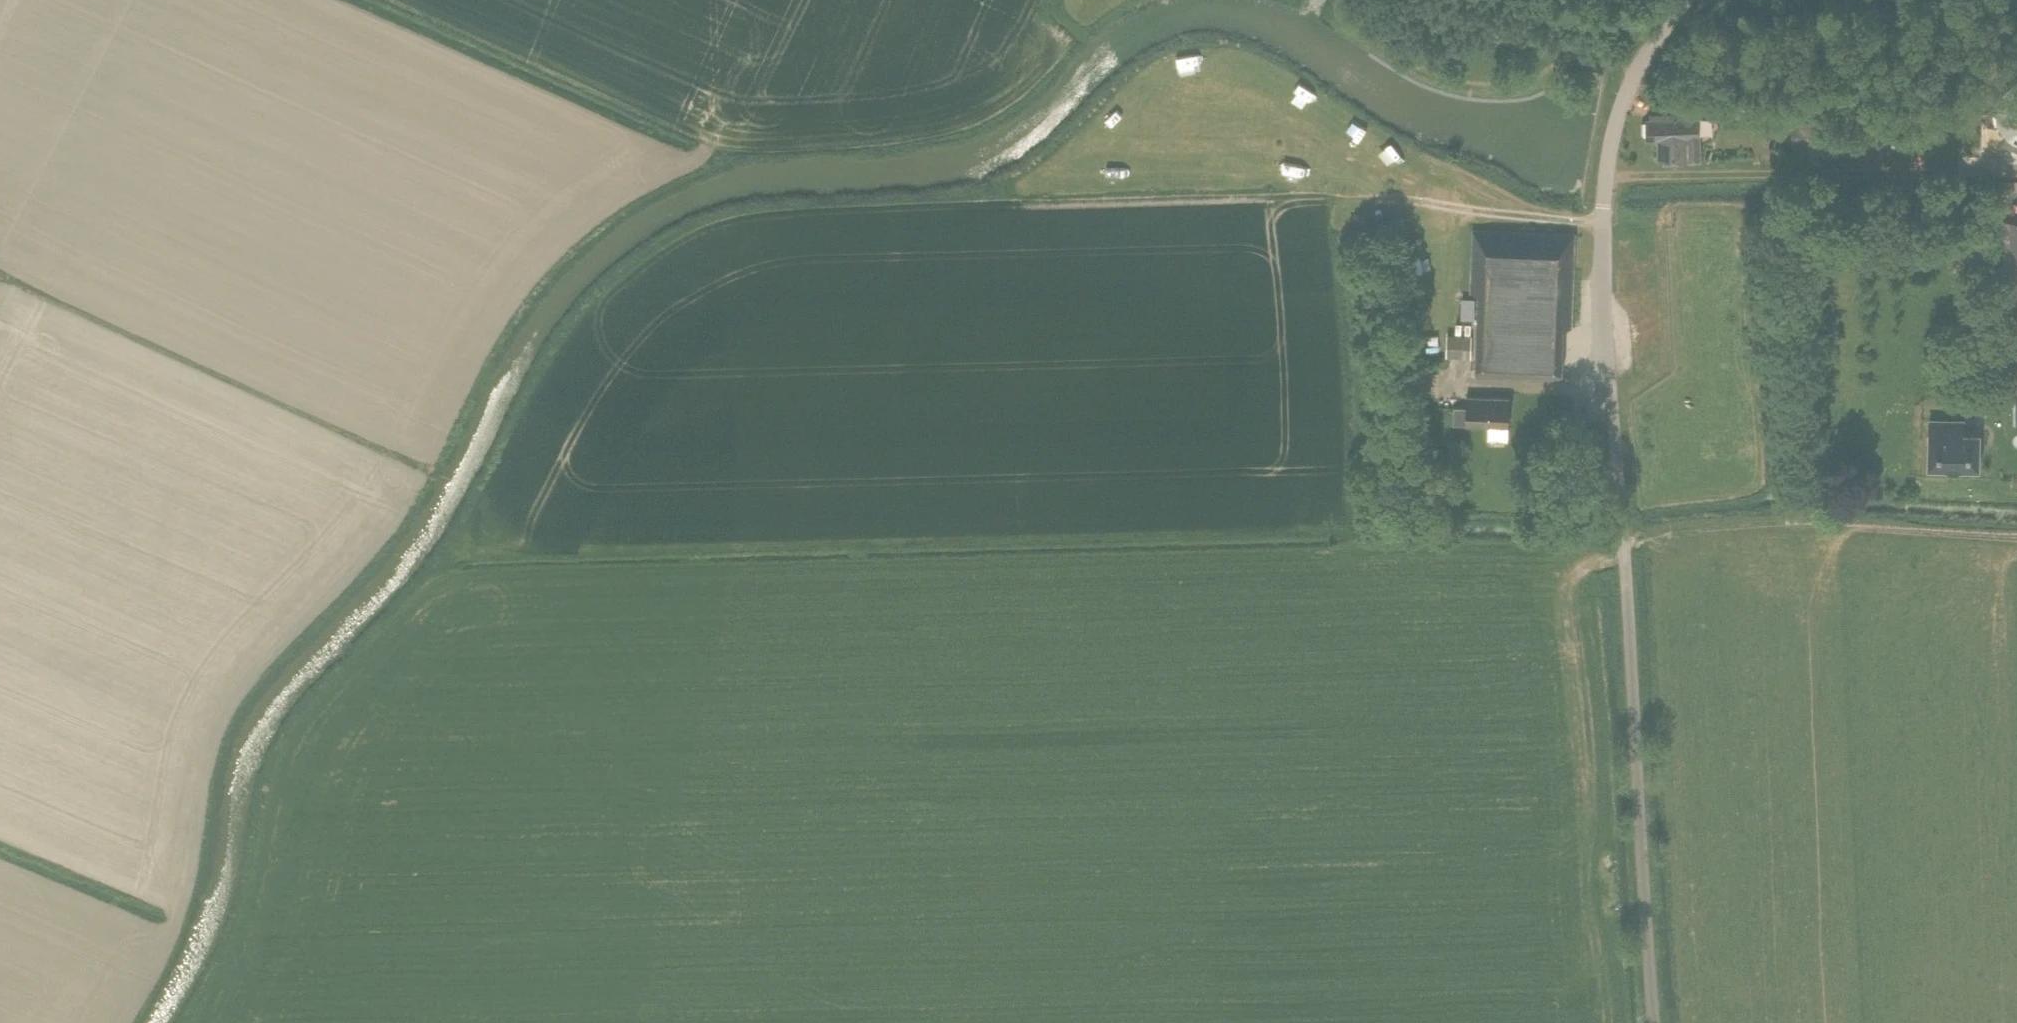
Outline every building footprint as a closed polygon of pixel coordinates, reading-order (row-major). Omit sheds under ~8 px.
[(1659,160),(1700,159),(1700,135),(1699,135),(1698,112),(1650,114),(1650,118),(1646,118),(1646,138),(1658,138),(1659,160)] [(2016,421),(2016,220),(2002,220),(2002,376),(2008,376),(2007,394),(2015,394),(2015,421),(2016,421)] [(1575,233),(1473,229),(1471,292),(1479,293),(1476,375),(1562,378),(1564,327),(1572,327),(1575,233)] [(1474,297),(1462,297),(1461,317),(1473,318),(1474,297)] [(1471,335),(1447,334),(1446,357),(1470,357),(1471,335)] [(1466,424),(1488,425),(1488,440),(1508,440),(1508,431),(1509,431),(1510,397),(1467,395),(1467,406),(1453,406),(1453,423),(1466,423),(1466,424)] [(1928,464),(1979,465),(1979,431),(1963,431),(1963,419),(1929,419),(1928,464)]
